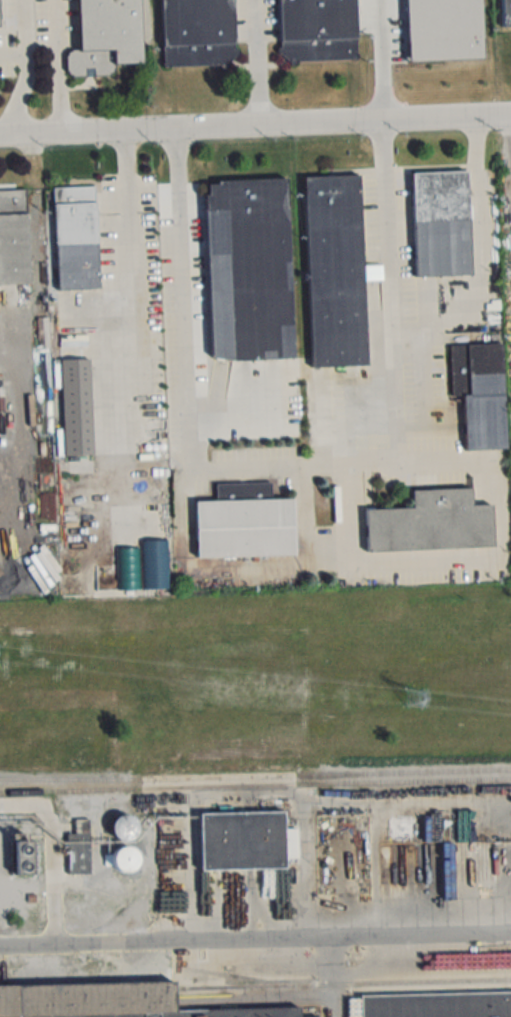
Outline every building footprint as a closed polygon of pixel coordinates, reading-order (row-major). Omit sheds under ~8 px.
[(138,0),(76,0),(78,51),(67,52),(68,76),(112,75),(111,64),(140,63),(138,0)] [(162,67),(234,65),(232,0),(160,0),(162,67)] [(280,62),(356,60),(355,0),(278,0),(280,62)] [(498,28),(510,27),(510,0),(498,0),(498,28)] [(415,276),(470,275),(467,169),(412,171),(415,276)] [(360,174),(304,176),(310,367),(366,365),(360,174)] [(206,179),(210,360),(290,358),(287,177),(206,179)] [(56,288),(97,287),(94,186),(53,187),(56,288)] [(26,189),(0,190),(0,284),(28,283),(26,189)] [(450,395),(463,395),(464,449),(505,448),(503,343),(449,345),(450,395)] [(61,358),(63,455),(92,454),(89,357),(61,358)] [(366,551),(493,547),(491,504),(471,504),(470,488),(411,489),(411,507),(364,509),(366,551)] [(196,557),(293,556),(293,499),(195,500),(196,557)] [(142,589),(167,589),(167,539),(142,539),(142,589)] [(199,813),(200,871),(285,869),(283,811),(199,813)] [(131,816),(114,817),(114,839),(132,839),(131,816)] [(13,875),(32,875),(32,833),(13,833),(13,875)] [(68,874),(89,874),(89,840),(68,840),(68,874)] [(115,848),(116,869),(133,868),(131,847),(115,848)] [(359,954),(359,1016),(510,1016),(510,998),(359,954)] [(295,1007),(173,1010),(171,979),(0,984),(0,1016),(296,1016),(295,1007)]
